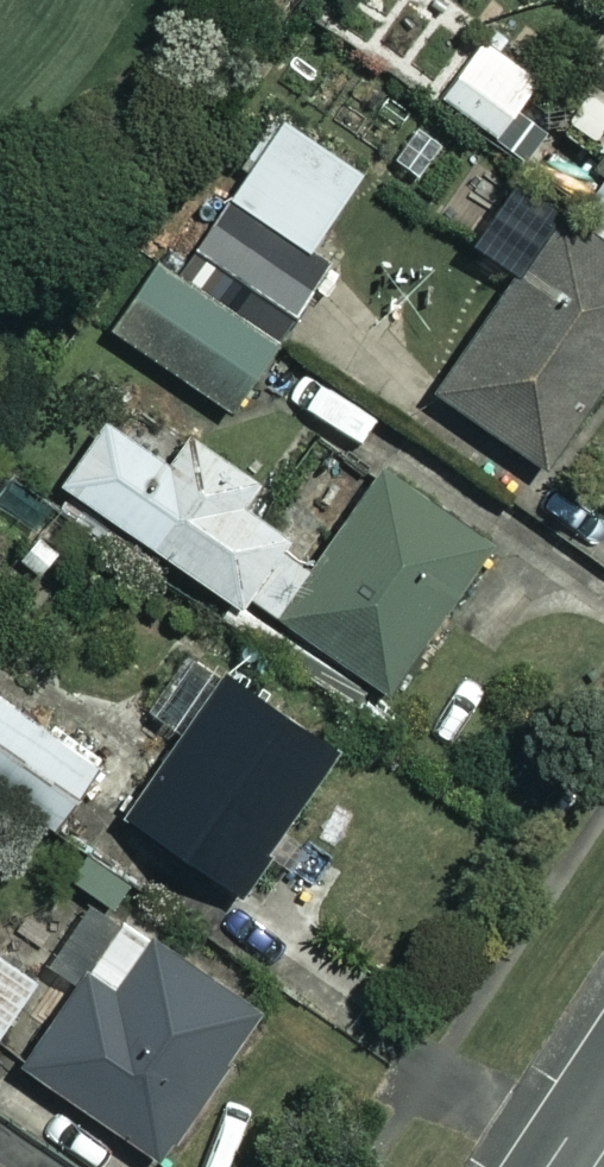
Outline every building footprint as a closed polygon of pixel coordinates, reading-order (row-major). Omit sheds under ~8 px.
[(534,84),(481,37),(436,88),(490,135),(534,84)] [(354,174),(271,120),(219,199),(302,254),(354,174)] [(584,165),(603,179),(603,135),(584,165)] [(548,210),(422,388),(535,468),(603,371),(603,249),(548,210)] [(264,347),(149,266),(106,328),(220,409),(264,347)] [(274,619),(313,560),(236,510),(253,484),(172,431),(156,456),(96,416),(50,487),(234,607),(240,597),(274,619)] [(313,560),(274,619),(387,693),(488,540),(375,466),(313,560)] [(328,747),(207,669),(113,816),(234,894),(328,747)] [(51,822),(92,758),(0,700),(0,789),(51,822)] [(256,1013),(118,915),(12,1063),(151,1161),(256,1013)] [(42,983),(0,953),(0,1042),(42,983)]
